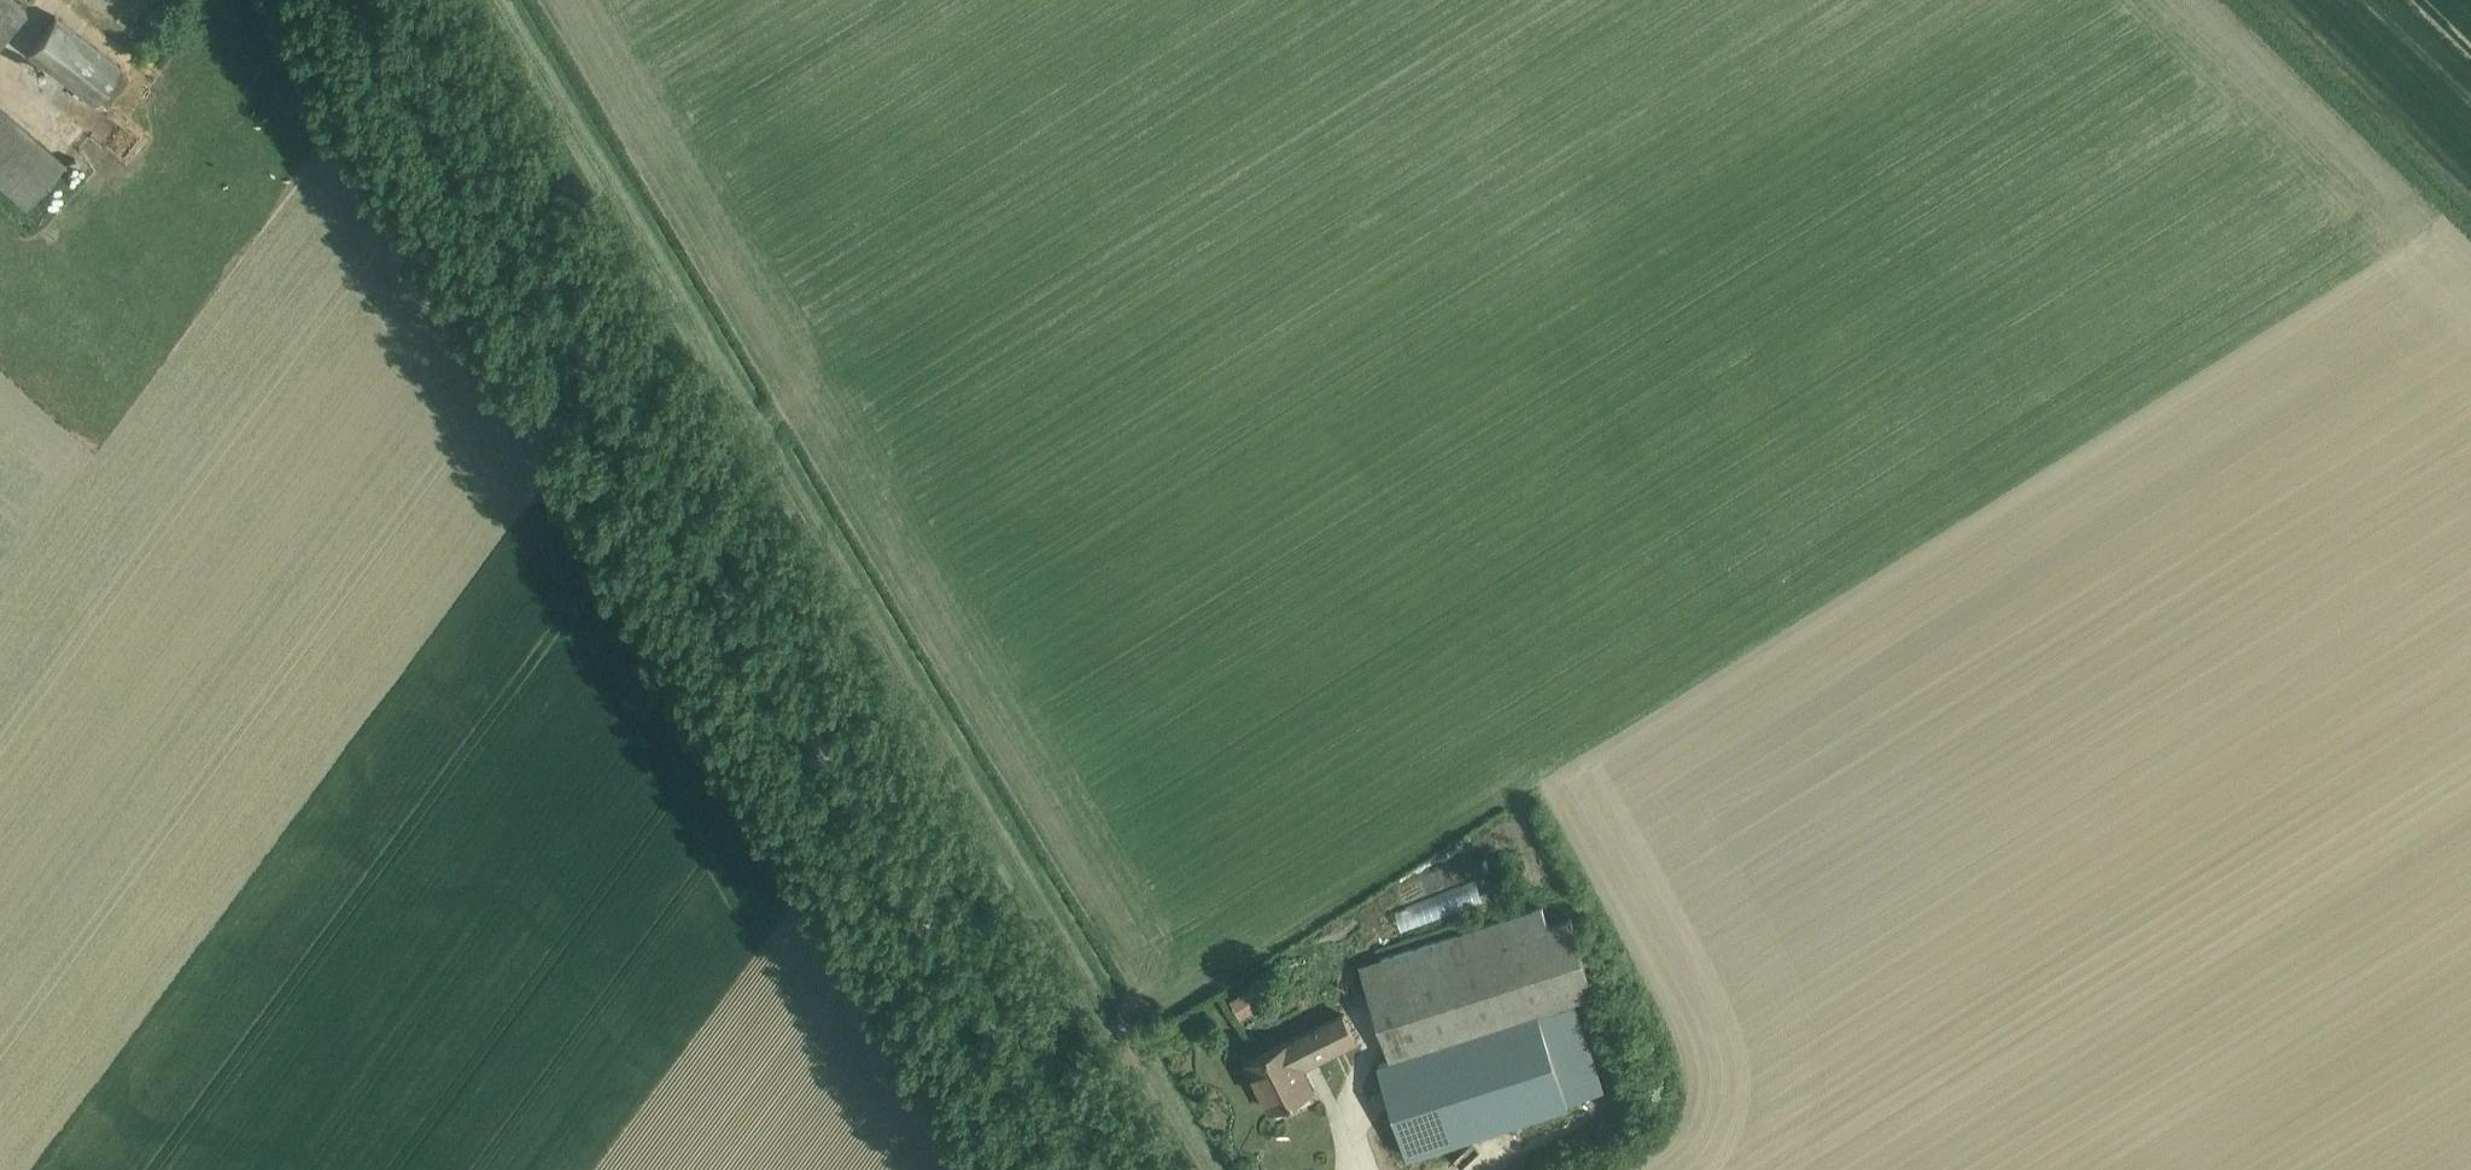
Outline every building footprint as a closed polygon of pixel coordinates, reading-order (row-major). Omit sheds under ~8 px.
[(23,10),(11,0),(0,0),(0,39),(23,10)] [(105,105),(127,78),(117,70),(121,66),(54,15),(27,51),(93,101),(96,98),(105,105)] [(0,108),(0,184),(4,187),(27,207),(64,164),(0,108)] [(1543,908),(1383,959),(1360,967),(1389,1061),(1380,1063),(1409,1156),(1569,1105),(1568,1102),(1603,1090),(1572,999),(1594,992),(1571,919),(1549,926),(1543,908)] [(1250,989),(1232,1000),(1242,1018),(1261,1007),(1250,989)] [(1275,1107),(1313,1089),(1303,1068),(1359,1041),(1346,1014),(1252,1060),(1275,1107)]
